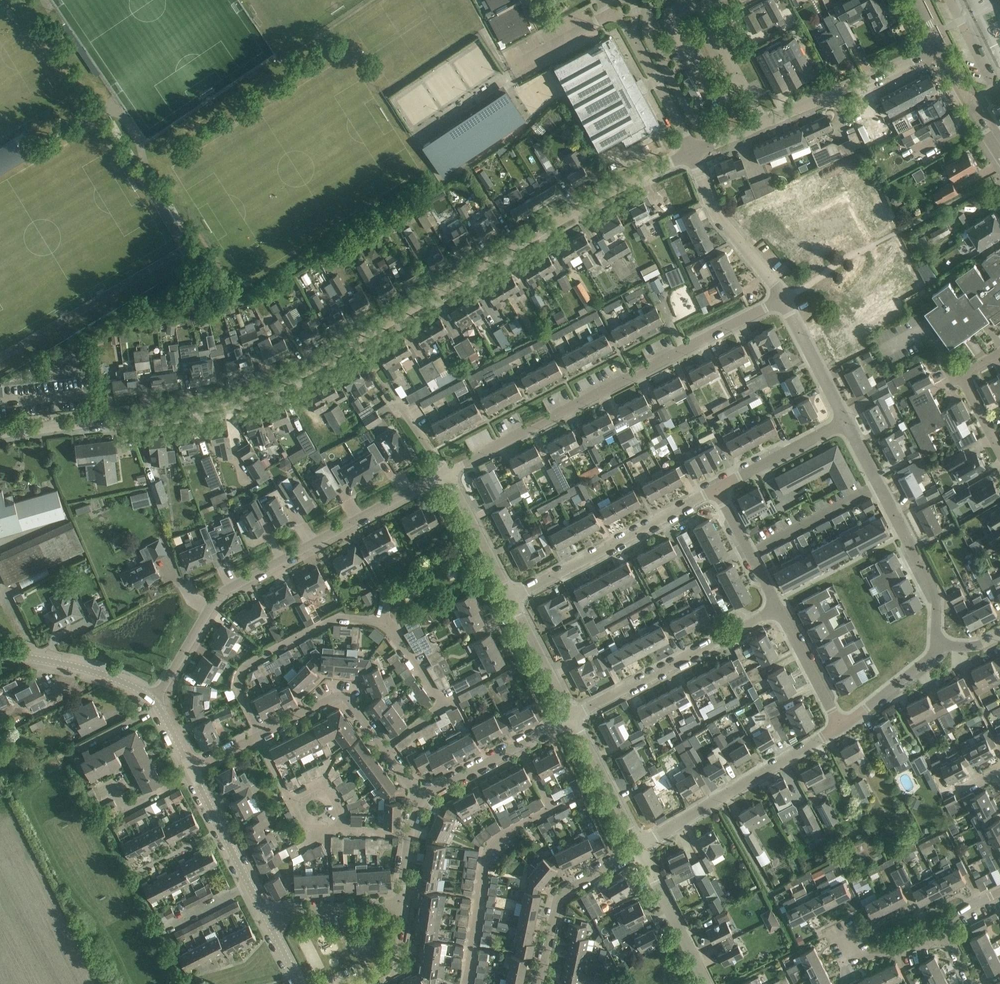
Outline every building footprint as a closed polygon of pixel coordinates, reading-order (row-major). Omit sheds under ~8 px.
[(493,11),(495,10),(498,14),(488,19),(500,40),(502,38),(505,43),(530,30),(527,25),(530,23),(523,9),(520,11),(514,0),(487,0),(493,11)] [(777,5),(774,0),(765,0),(763,1),(765,5),(743,17),(752,33),(761,29),(762,31),(775,24),(777,28),(785,24),(782,17),(783,17),(777,5)] [(864,8),(865,7),(863,3),(869,0),(848,0),(828,11),(830,14),(834,23),(835,22),(835,23),(857,11),(864,8)] [(882,0),(869,0),(863,3),(865,7),(864,8),(876,30),(893,21),(882,0)] [(839,45),(845,42),(835,24),(828,27),(830,31),(828,32),(825,31),(821,33),(820,36),(818,37),(820,41),(823,48),(821,49),(826,57),(828,56),(831,63),(844,56),(839,45)] [(612,36),(606,39),(554,67),(598,149),(621,137),(626,145),(661,126),(643,93),(647,91),(648,92),(643,82),(642,82),(643,83),(638,85),(612,36)] [(788,86),(789,89),(815,75),(794,37),(782,44),(780,40),(766,47),(767,48),(755,54),(775,92),(788,86)] [(934,93),(937,91),(928,74),(904,86),(880,98),(889,116),(913,104),(915,103),(918,107),(925,104),(923,98),(934,93)] [(463,119),(422,146),(442,176),(525,121),(518,110),(505,91),(490,101),(487,97),(460,115),(463,119)] [(906,130),(912,126),(909,121),(918,116),(921,122),(937,114),(946,109),(939,96),(936,98),(934,93),(923,98),(925,104),(918,107),(902,115),(892,121),(898,134),(906,130)] [(856,130),(875,122),(866,102),(847,110),(856,130)] [(906,149),(913,144),(932,133),(936,139),(947,133),(956,128),(947,113),(939,118),(916,131),(913,126),(912,126),(906,130),(908,135),(901,139),(906,149)] [(826,116),(802,127),(811,152),(818,168),(821,166),(827,163),(843,156),(838,144),(832,142),(821,147),(816,136),(832,129),(826,116)] [(539,135),(545,129),(537,121),(531,127),(539,135)] [(570,140),(574,130),(570,129),(571,127),(566,124),(565,127),(564,127),(561,136),(570,140)] [(808,145),(805,136),(801,127),(784,134),(791,152),(808,145)] [(847,135),(849,139),(854,149),(862,146),(855,131),(847,135)] [(752,146),(756,155),(759,164),(791,152),(784,134),(752,146)] [(566,174),(573,185),(589,176),(582,166),(590,161),(582,147),(582,146),(578,138),(573,141),(578,149),(563,158),(566,164),(569,163),(573,170),(566,174)] [(17,149),(13,142),(0,150),(0,159),(17,149)] [(499,156),(509,147),(506,144),(496,150),(499,156)] [(540,158),(546,154),(541,146),(535,150),(540,158)] [(953,158),(942,165),(945,171),(948,169),(955,180),(969,172),(971,175),(973,175),(977,173),(978,171),(976,168),(977,167),(969,153),(955,161),(953,158)] [(732,158),(714,164),(715,166),(713,168),(713,170),(714,172),(715,173),(717,173),(720,182),(746,172),(741,159),(733,162),(732,158)] [(798,167),(800,172),(807,169),(805,164),(798,167)] [(913,172),(918,181),(927,176),(922,168),(913,172)] [(558,182),(563,180),(557,169),(552,172),(558,182)] [(486,188),(492,184),(486,175),(483,170),(477,174),(486,188)] [(842,173),(803,192),(812,209),(850,189),(842,173)] [(538,183),(535,182),(531,175),(530,176),(546,202),(560,193),(555,183),(550,186),(546,179),(538,183)] [(531,197),(525,201),(531,210),(546,202),(530,176),(527,177),(531,184),(532,184),(536,190),(529,194),(531,197)] [(770,177),(757,181),(762,195),(774,190),(770,177)] [(677,198),(688,193),(681,180),(667,187),(669,190),(652,198),(663,219),(670,216),(663,203),(675,197),(677,198)] [(762,195),(757,181),(750,184),(753,192),(747,194),(750,201),(762,195)] [(939,203),(958,193),(952,182),(940,189),(941,190),(934,194),(939,203)] [(869,186),(851,194),(869,234),(886,226),(869,186)] [(442,187),(435,191),(439,198),(446,194),(442,187)] [(500,198),(496,201),(504,214),(508,212),(507,211),(511,209),(511,210),(516,219),(531,210),(525,201),(517,188),(508,194),(512,201),(504,206),(500,198)] [(756,241),(808,217),(799,195),(746,219),(756,241)] [(426,196),(419,200),(423,207),(431,203),(426,196)] [(629,208),(634,217),(635,220),(642,216),(647,226),(654,222),(649,213),(643,201),(629,208)] [(458,208),(464,219),(470,215),(467,211),(471,209),(468,203),(458,208)] [(484,212),(487,217),(478,222),(481,226),(475,229),(481,240),(496,231),(492,225),(499,221),(491,207),(484,212)] [(681,216),(687,228),(701,221),(696,210),(681,216)] [(959,216),(972,235),(973,238),(999,220),(994,211),(982,219),(980,217),(977,219),(979,221),(972,225),(964,213),(959,216)] [(418,218),(423,225),(429,221),(424,214),(418,218)] [(599,225),(604,234),(606,236),(609,242),(615,238),(613,234),(618,231),(620,232),(623,230),(623,228),(622,226),(623,226),(617,215),(599,225)] [(677,233),(675,228),(669,216),(661,220),(670,236),(677,233)] [(970,247),(976,242),(981,249),(999,237),(999,221),(999,220),(973,238),(972,235),(965,240),(970,247)] [(701,221),(687,228),(693,240),(707,233),(701,221)] [(456,254),(471,246),(465,236),(469,233),(463,222),(448,231),(453,239),(449,241),(451,244),(450,244),(456,254)] [(638,231),(642,239),(649,236),(643,224),(636,227),(638,231)] [(947,225),(931,233),(933,237),(935,236),(937,239),(951,232),(947,225)] [(413,250),(421,245),(413,231),(412,231),(410,227),(404,230),(406,235),(405,236),(413,250)] [(638,231),(633,233),(634,234),(637,241),(642,239),(638,231)] [(707,233),(693,240),(698,252),(713,245),(707,233)] [(584,234),(571,241),(578,253),(587,248),(590,253),(596,250),(590,241),(589,241),(584,234)] [(911,244),(915,252),(929,244),(924,236),(911,244)] [(601,249),(611,266),(612,266),(610,263),(631,250),(625,240),(610,249),(603,237),(597,241),(602,249),(601,249)] [(677,247),(683,244),(683,245),(680,237),(674,240),(677,247)] [(895,240),(879,248),(897,285),(913,277),(895,240)] [(561,257),(567,266),(567,267),(572,264),(569,258),(578,253),(571,241),(558,249),(563,257),(561,257)] [(683,244),(677,247),(681,255),(687,252),(683,244)] [(425,259),(426,260),(431,269),(446,260),(441,252),(437,246),(428,251),(431,255),(425,259)] [(948,283),(933,293),(941,304),(929,312),(951,343),(979,323),(977,320),(984,316),(986,318),(990,316),(995,324),(999,321),(999,248),(988,257),(988,258),(977,266),(975,264),(957,278),(966,290),(959,295),(950,281),(948,283)] [(611,266),(601,249),(595,253),(605,270),(611,266)] [(730,264),(725,252),(705,261),(711,274),(716,271),(730,264)] [(630,262),(635,260),(631,253),(626,255),(630,262)] [(391,267),(401,261),(397,254),(390,258),(387,260),(391,267)] [(535,263),(545,279),(560,271),(554,262),(553,263),(548,255),(535,263)] [(383,270),(389,266),(384,258),(381,260),(382,262),(380,264),(383,270)] [(356,266),(364,280),(374,274),(365,260),(364,260),(356,266)] [(400,273),(401,275),(407,284),(421,275),(412,261),(403,266),(406,270),(400,273)] [(640,270),(645,280),(660,273),(658,268),(655,262),(640,270)] [(533,280),(542,274),(545,280),(545,279),(535,263),(523,270),(527,278),(525,279),(531,288),(536,285),(533,280)] [(924,279),(926,285),(928,287),(939,279),(928,263),(919,268),(923,276),(922,276),(924,279)] [(716,271),(722,283),(736,276),(730,264),(716,271)] [(679,270),(666,276),(671,287),(684,281),(679,270)] [(694,273),(689,275),(693,282),(698,279),(695,272),(694,273)] [(329,279),(339,295),(348,290),(338,274),(329,279)] [(564,291),(572,287),(565,274),(558,278),(564,291)] [(375,288),(376,290),(382,299),(396,290),(388,275),(378,281),(381,285),(375,288)] [(524,293),(523,292),(518,283),(517,284),(512,276),(499,284),(506,296),(515,290),(518,296),(524,293)] [(742,288),(736,276),(722,283),(716,286),(723,302),(730,299),(728,295),(742,288)] [(650,281),(657,293),(665,289),(658,277),(650,281)] [(696,289),(702,287),(698,279),(693,282),(696,289)] [(574,285),(583,301),(590,298),(590,297),(581,281),(574,285)] [(355,286),(359,292),(353,295),(354,297),(349,300),(351,303),(350,303),(357,313),(365,308),(367,311),(372,308),(371,305),(366,296),(362,289),(363,289),(359,283),(355,286)] [(497,301),(506,296),(499,284),(487,291),(491,299),(490,300),(495,309),(500,306),(497,301)] [(633,291),(636,296),(643,292),(640,285),(633,289),(634,290),(633,291)] [(896,286),(846,309),(853,325),(903,303),(896,286)] [(313,289),(306,293),(316,310),(323,306),(313,289)] [(636,296),(633,291),(625,296),(628,301),(628,300),(631,304),(637,300),(635,296),(636,296)] [(709,304),(703,291),(695,295),(701,308),(709,304)] [(532,297),(538,307),(544,304),(538,293),(532,297)] [(488,313),(487,313),(482,304),(481,305),(476,297),(464,305),(470,317),(479,311),(483,317),(488,313)] [(590,298),(583,301),(588,310),(595,306),(590,298)] [(611,303),(613,308),(621,303),(619,298),(611,303)] [(232,301),(221,304),(223,311),(234,308),(232,301)] [(248,332),(252,344),(260,341),(246,305),(244,301),(237,303),(239,307),(238,307),(248,332)] [(518,316),(524,313),(517,302),(512,305),(518,316)] [(613,308),(611,303),(603,307),(605,312),(613,308)] [(326,318),(327,319),(332,328),(346,319),(338,305),(329,310),(331,314),(326,318)] [(459,330),(464,327),(473,322),(470,317),(464,305),(451,313),(455,320),(454,321),(459,330)] [(647,305),(642,308),(652,327),(663,321),(658,312),(655,306),(649,310),(647,305)] [(581,315),(588,311),(585,307),(578,311),(581,315)] [(644,313),(633,318),(640,333),(652,327),(642,308),(641,308),(644,313)] [(296,323),(295,321),(289,311),(282,315),(279,310),(274,313),(278,319),(284,327),(288,325),(289,327),(296,323)] [(558,324),(567,320),(563,312),(562,310),(553,314),(558,324)] [(593,312),(583,318),(585,323),(594,319),(597,326),(603,323),(597,311),(593,312)] [(207,314),(200,315),(201,325),(208,324),(207,314)] [(838,360),(855,353),(839,316),(822,323),(838,360)] [(317,317),(313,320),(304,325),(306,329),(301,332),(307,343),(321,334),(316,325),(320,323),(317,317)] [(524,330),(517,318),(509,323),(515,334),(524,330)] [(582,318),(572,324),(577,332),(587,327),(585,323),(583,318),(582,318)] [(622,324),(629,338),(640,333),(633,318),(622,324)] [(284,329),(283,328),(284,327),(278,319),(271,324),(277,334),(284,329)] [(441,319),(428,326),(434,337),(443,332),(446,337),(452,334),(447,325),(445,326),(441,319)] [(174,338),(176,325),(175,325),(175,320),(171,321),(171,324),(168,324),(166,337),(174,338)] [(268,324),(263,326),(278,357),(290,352),(283,338),(279,341),(276,333),(272,335),(268,324)] [(574,329),(576,333),(577,332),(572,324),(561,329),(564,334),(574,329)] [(618,344),(629,338),(622,324),(610,330),(614,335),(618,344)] [(261,339),(261,341),(264,348),(261,349),(267,362),(278,357),(263,326),(259,327),(264,338),(261,339)] [(425,343),(434,337),(428,326),(415,334),(419,342),(418,342),(423,351),(428,348),(425,343)] [(493,332),(503,348),(510,343),(500,327),(493,332)] [(765,339),(769,347),(775,344),(780,342),(772,327),(761,332),(762,333),(755,336),(758,343),(765,339)] [(550,335),(553,340),(564,334),(561,329),(550,335)] [(139,339),(138,330),(119,333),(120,342),(139,339)] [(239,340),(236,330),(229,332),(233,342),(239,340)] [(612,348),(607,339),(604,333),(599,336),(597,331),(591,335),(601,353),(612,348)] [(252,344),(248,332),(240,335),(245,347),(252,344)] [(113,344),(120,343),(119,334),(112,335),(113,344)] [(590,359),(601,353),(591,335),(587,337),(589,341),(583,344),(590,359)] [(102,337),(95,339),(97,346),(104,344),(102,337)] [(460,341),(468,356),(471,361),(475,369),(479,366),(474,359),(479,356),(476,351),(467,337),(460,341)] [(532,344),(535,348),(548,341),(546,337),(541,340),(541,339),(534,343),(532,344)] [(747,343),(755,358),(762,355),(754,339),(747,343)] [(402,365),(399,359),(408,354),(411,359),(416,356),(411,347),(409,348),(405,340),(392,347),(402,365)] [(468,356),(460,341),(453,344),(462,359),(468,356)] [(239,342),(233,344),(242,372),(254,368),(250,354),(245,355),(244,353),(243,353),(240,345),(239,342)] [(215,345),(218,357),(224,356),(222,347),(221,343),(215,345)] [(146,344),(140,345),(140,346),(143,368),(150,368),(148,349),(147,349),(146,344)] [(229,345),(229,346),(231,351),(228,352),(230,360),(226,362),(230,376),(242,372),(233,344),(229,345)] [(521,349),(524,354),(526,358),(537,352),(535,348),(532,344),(526,347),(526,346),(521,349)] [(580,364),(590,359),(583,344),(572,350),(580,364)] [(751,363),(741,344),(730,350),(737,364),(742,361),(745,366),(751,363)] [(198,350),(204,382),(216,379),(214,365),(213,365),(212,359),(218,357),(215,345),(209,346),(209,349),(198,350)] [(137,369),(143,368),(140,346),(134,347),(134,351),(136,368),(136,369),(137,369)] [(391,380),(397,377),(393,370),(402,365),(392,347),(379,355),(386,366),(384,367),(391,380)] [(171,350),(169,350),(171,363),(173,363),(179,362),(178,349),(171,350)] [(188,349),(180,350),(182,362),(188,361),(189,370),(192,384),(194,383),(195,384),(196,385),(201,385),(202,383),(202,382),(204,382),(198,350),(189,352),(188,349)] [(524,354),(521,349),(506,357),(509,362),(524,354)] [(580,364),(572,350),(561,356),(564,361),(569,370),(580,364)] [(730,350),(719,356),(726,369),(737,364),(730,350)] [(779,352),(775,354),(773,355),(773,356),(768,358),(771,364),(777,361),(780,368),(791,363),(784,350),(779,352)] [(165,353),(161,354),(165,387),(178,386),(176,372),(182,371),(181,362),(179,362),(173,363),(171,363),(171,364),(167,364),(165,353)] [(156,374),(151,375),(153,389),(165,387),(161,354),(161,357),(153,358),(156,374)] [(491,365),(496,374),(497,374),(494,369),(509,362),(506,357),(491,365)] [(542,363),(543,365),(551,379),(562,373),(557,365),(555,359),(548,363),(546,360),(542,363)] [(700,365),(707,379),(719,373),(712,359),(700,365)] [(426,364),(434,378),(441,374),(433,360),(426,364)] [(910,396),(935,384),(930,374),(927,375),(921,363),(893,378),(887,382),(889,386),(893,394),(897,391),(898,388),(897,386),(910,380),(914,388),(915,387),(918,392),(909,396),(910,396)] [(114,394),(127,392),(124,370),(123,364),(119,364),(120,371),(116,371),(117,379),(113,380),(114,394)] [(439,387),(437,383),(434,378),(426,364),(419,368),(433,391),(439,387)] [(480,370),(483,375),(485,380),(496,374),(491,365),(480,370)] [(532,371),(540,385),(551,379),(543,365),(532,371)] [(707,379),(700,365),(689,371),(696,385),(707,379)] [(857,395),(866,390),(872,387),(861,366),(846,374),(857,395)] [(124,370),(127,392),(139,391),(137,369),(136,369),(136,368),(128,369),(124,370)] [(349,387),(354,396),(367,388),(366,387),(372,383),(365,371),(360,373),(357,368),(342,377),(348,388),(349,387)] [(766,381),(781,374),(777,368),(764,375),(762,372),(762,373),(766,381)] [(483,375),(480,370),(467,377),(472,387),(478,384),(476,378),(483,375)] [(521,385),(524,383),(528,391),(540,385),(532,371),(526,374),(525,371),(520,374),(521,377),(517,379),(521,385)] [(749,388),(752,392),(761,388),(761,389),(762,388),(768,385),(766,381),(762,373),(758,375),(756,373),(749,377),(750,379),(746,381),(749,388)] [(768,385),(769,388),(784,381),(781,374),(766,381),(768,385),(762,388),(768,385)] [(792,393),(794,392),(803,387),(796,374),(785,379),(792,393)] [(673,395),(672,395),(675,401),(686,396),(696,415),(702,411),(692,392),(687,395),(684,389),(685,389),(679,376),(666,383),(673,395)] [(989,384),(988,382),(978,387),(986,403),(992,401),(993,402),(999,399),(999,378),(989,384)] [(885,379),(873,385),(877,392),(889,386),(887,382),(885,379)] [(451,385),(454,391),(465,385),(462,380),(451,385)] [(502,384),(503,387),(510,401),(521,395),(517,386),(514,381),(508,384),(507,381),(502,384)] [(323,403),(336,396),(340,402),(347,398),(344,391),(338,394),(332,382),(311,394),(314,399),(310,401),(317,414),(326,409),(323,403)] [(660,401),(672,395),(673,395),(666,383),(654,389),(660,401)] [(935,384),(910,396),(913,404),(916,403),(924,420),(911,427),(925,455),(937,449),(928,431),(938,426),(936,422),(944,418),(941,413),(941,412),(934,398),(932,400),(929,395),(932,394),(929,387),(935,384)] [(405,396),(406,395),(401,385),(395,388),(399,394),(401,398),(405,396)] [(441,391),(443,396),(454,391),(451,385),(441,391)] [(893,395),(893,394),(889,386),(872,395),(877,405),(865,411),(875,431),(887,425),(887,426),(897,421),(885,399),(893,395)] [(492,392),(499,406),(510,401),(503,387),(492,392)] [(749,388),(741,392),(744,396),(752,392),(749,388)] [(418,399),(420,398),(416,390),(405,396),(409,403),(418,399)] [(430,397),(433,402),(443,396),(441,391),(430,397)] [(488,412),(499,406),(492,392),(480,398),(483,403),(488,412)] [(643,394),(630,401),(640,420),(641,419),(650,415),(652,413),(649,407),(649,406),(643,394)] [(358,412),(363,408),(356,395),(350,399),(358,412)] [(754,395),(753,395),(746,399),(748,403),(757,399),(754,395)] [(461,401),(464,407),(463,407),(470,420),(481,415),(471,396),(461,401)] [(420,402),(423,407),(433,402),(430,397),(420,402)] [(809,398),(797,404),(795,405),(800,414),(797,415),(800,421),(816,413),(809,398)] [(722,408),(730,403),(728,399),(719,403),(722,408)] [(735,405),(739,413),(748,408),(746,404),(748,403),(746,399),(735,405)] [(960,449),(968,444),(977,439),(973,431),(971,432),(964,419),(970,416),(962,399),(952,405),(953,407),(942,412),(941,412),(941,413),(944,418),(960,449)] [(904,400),(899,402),(902,408),(907,406),(904,400)] [(628,426),(634,423),(640,420),(630,401),(618,407),(624,419),(625,419),(628,426)] [(792,401),(773,410),(776,416),(795,406),(792,401)] [(722,408),(719,403),(712,407),(714,412),(722,408)] [(336,433),(357,421),(353,414),(346,418),(338,404),(324,413),(336,433)] [(735,405),(724,410),(727,415),(731,422),(736,419),(734,415),(739,413),(735,405)] [(675,426),(665,406),(658,409),(663,420),(663,421),(667,430),(675,426)] [(285,407),(269,413),(274,426),(282,423),(285,432),(288,431),(293,429),(291,424),(289,420),(290,419),(285,407)] [(452,413),(460,426),(470,420),(463,407),(452,413)] [(375,410),(362,418),(368,429),(369,428),(382,420),(375,410)] [(720,419),(725,416),(727,415),(724,410),(717,414),(720,419)] [(442,418),(449,432),(460,426),(452,413),(442,418)] [(605,438),(612,434),(617,432),(613,425),(614,425),(607,413),(595,419),(605,438)] [(265,447),(279,442),(270,427),(265,428),(261,416),(245,421),(248,430),(249,434),(255,432),(259,444),(263,442),(265,447)] [(770,417),(759,423),(766,437),(777,431),(770,417)] [(439,438),(449,432),(442,418),(440,419),(431,424),(439,438)] [(582,425),(587,434),(589,438),(592,444),(605,438),(595,419),(582,425)] [(662,439),(665,437),(666,436),(666,437),(670,435),(667,430),(663,421),(655,424),(660,434),(662,439)] [(904,421),(898,423),(902,430),(907,427),(904,421)] [(755,443),(766,437),(759,423),(748,429),(755,443)] [(209,430),(211,440),(212,445),(220,444),(223,455),(223,459),(232,457),(231,453),(228,439),(230,439),(227,426),(209,430)] [(744,449),(755,443),(748,429),(742,432),(739,426),(733,429),(737,435),(744,449)] [(368,429),(362,431),(366,438),(368,437),(370,440),(374,438),(369,428),(368,429)] [(624,431),(635,453),(641,450),(629,428),(624,431)] [(387,430),(374,438),(387,459),(393,455),(396,460),(409,452),(406,447),(408,446),(404,441),(403,442),(396,431),(390,435),(387,430)] [(891,461),(900,457),(905,454),(898,440),(905,436),(902,430),(894,433),(880,440),(891,461)] [(305,431),(297,435),(306,453),(315,448),(305,431)] [(569,456),(585,448),(581,440),(577,441),(572,431),(559,437),(569,456)] [(630,456),(635,453),(624,431),(618,434),(625,448),(626,448),(630,456)] [(193,433),(178,436),(180,448),(181,448),(183,455),(189,454),(197,453),(199,449),(198,443),(195,444),(193,433)] [(281,441),(287,448),(294,443),(288,435),(281,441)] [(733,455),(744,449),(737,435),(726,441),(733,455)] [(148,438),(150,448),(150,452),(152,464),(176,461),(174,449),(167,450),(165,436),(148,438)] [(722,460),(718,453),(723,451),(715,436),(701,444),(712,466),(722,460)] [(559,437),(547,443),(551,452),(553,456),(554,455),(557,462),(557,463),(570,457),(569,456),(566,449),(559,437)] [(668,442),(665,437),(662,439),(657,441),(653,444),(653,445),(650,447),(652,451),(656,449),(668,442)] [(76,445),(77,455),(78,464),(94,462),(97,484),(117,481),(114,459),(117,459),(115,440),(76,445)] [(365,476),(367,478),(372,474),(371,472),(381,467),(378,462),(384,459),(374,441),(367,446),(370,450),(355,459),(365,476)] [(250,443),(237,450),(244,460),(255,453),(255,451),(250,443)] [(702,471),(712,466),(701,444),(700,444),(703,450),(694,455),(702,471)] [(531,471),(539,467),(544,464),(540,458),(541,458),(535,445),(521,452),(528,464),(531,471)] [(588,449),(597,468),(602,466),(599,461),(602,459),(594,445),(588,449)] [(784,492),(793,488),(828,469),(839,488),(855,480),(836,445),(826,451),(828,453),(823,456),(822,453),(776,477),(784,492)] [(673,451),(676,456),(679,462),(681,465),(685,474),(686,474),(684,471),(689,469),(692,476),(702,471),(694,455),(691,449),(682,453),(679,448),(673,451)] [(922,456),(919,449),(907,455),(911,462),(922,456)] [(642,458),(650,454),(648,450),(640,454),(645,463),(642,458)] [(966,480),(975,475),(974,474),(985,467),(984,465),(985,464),(982,459),(980,459),(977,453),(968,458),(964,450),(947,460),(953,472),(960,483),(966,480)] [(521,452),(510,458),(516,470),(517,470),(520,477),(525,474),(521,468),(528,464),(521,452)] [(645,464),(645,463),(640,454),(631,458),(636,469),(645,464)] [(205,457),(201,459),(206,473),(207,475),(205,476),(210,488),(220,484),(222,483),(210,455),(205,457)] [(266,456),(261,459),(266,467),(271,464),(266,456)] [(259,458),(246,466),(254,479),(255,478),(259,484),(271,476),(267,470),(259,457),(259,458)] [(361,481),(367,478),(365,476),(355,459),(341,468),(338,463),(331,468),(341,485),(348,481),(350,485),(360,479),(361,481)] [(285,470),(293,465),(290,460),(282,464),(285,470)] [(492,460),(481,467),(484,473),(487,472),(496,467),(492,460)] [(312,481),(323,500),(336,493),(334,489),(334,490),(332,488),(338,484),(326,464),(315,470),(319,477),(312,481)] [(578,475),(581,481),(599,472),(596,466),(578,475)] [(608,470),(611,475),(619,470),(617,466),(608,470)] [(664,473),(672,487),(683,481),(675,467),(664,473)] [(653,479),(660,493),(672,487),(664,473),(661,469),(651,475),(653,479)] [(912,472),(900,478),(910,499),(923,492),(917,482),(923,479),(918,469),(912,472)] [(611,475),(608,470),(601,474),(603,479),(611,475)] [(508,497),(505,490),(499,493),(487,472),(484,473),(474,479),(475,480),(473,481),(472,482),(474,486),(476,486),(478,485),(486,501),(492,497),(496,503),(508,497)] [(564,490),(570,487),(563,474),(557,477),(564,490)] [(591,483),(593,482),(599,479),(597,474),(589,479),(591,483)] [(282,480),(276,484),(278,488),(284,498),(290,495),(301,513),(303,511),(306,512),(310,509),(311,506),(313,505),(299,482),(293,486),(287,477),(282,481),(282,480)] [(557,477),(552,480),(558,493),(564,490),(557,477)] [(523,478),(516,482),(522,494),(529,490),(523,478)] [(642,485),(645,490),(649,499),(660,493),(653,479),(642,485)] [(157,502),(167,499),(161,480),(150,483),(157,502)] [(567,489),(571,497),(572,497),(575,503),(582,500),(590,496),(582,481),(567,489)] [(976,490),(975,490),(976,491),(972,493),(969,487),(957,493),(954,494),(955,495),(960,504),(974,496),(976,501),(980,499),(984,506),(993,500),(993,499),(999,495),(999,493),(999,490),(999,487),(997,487),(993,481),(985,486),(984,485),(976,490)] [(929,497),(940,491),(937,486),(926,492),(929,497)] [(758,487),(748,492),(759,513),(768,508),(771,514),(777,510),(771,498),(765,501),(758,487)] [(954,494),(957,493),(953,487),(946,492),(943,487),(939,489),(946,500),(955,495),(954,495),(955,495),(954,494)] [(270,499),(263,502),(261,504),(266,513),(268,512),(275,525),(288,519),(281,505),(287,502),(284,498),(278,488),(267,494),(270,499)] [(2,535),(24,528),(64,516),(57,489),(15,502),(14,501),(12,495),(4,498),(2,490),(0,491),(0,536),(2,535)] [(571,497),(567,489),(568,492),(558,497),(561,503),(566,500),(571,497)] [(622,496),(629,510),(640,504),(633,490),(622,496)] [(150,505),(147,491),(130,495),(133,509),(150,505)] [(511,504),(523,498),(521,494),(520,494),(519,491),(508,497),(511,504)] [(759,513),(748,492),(737,498),(743,508),(737,511),(745,525),(751,522),(749,518),(759,513)] [(924,494),(916,498),(919,504),(927,500),(924,494)] [(955,495),(946,500),(952,509),(960,504),(955,495)] [(622,496),(611,502),(618,516),(629,510),(622,496)] [(547,503),(550,508),(554,506),(555,508),(562,505),(561,503),(558,497),(547,503)] [(865,511),(875,506),(871,498),(861,503),(865,511)] [(242,518),(237,521),(241,531),(246,529),(250,537),(253,535),(254,537),(260,534),(259,532),(264,530),(258,517),(263,514),(255,499),(248,503),(251,509),(248,511),(248,510),(243,512),(244,513),(241,515),(241,516),(242,518)] [(944,505),(941,500),(934,503),(937,508),(940,507),(944,515),(951,512),(947,504),(944,505)] [(780,501),(774,504),(776,508),(779,514),(785,510),(780,501)] [(600,507),(602,513),(607,522),(618,516),(611,502),(600,507)] [(550,508),(547,503),(537,508),(538,510),(535,512),(538,517),(541,516),(540,514),(550,508)] [(929,535),(938,530),(941,529),(929,506),(917,512),(929,535)] [(988,512),(992,519),(987,522),(992,531),(987,534),(992,544),(999,539),(999,507),(999,506),(988,512)] [(500,530),(504,537),(508,536),(511,541),(520,536),(516,528),(522,525),(519,518),(512,521),(505,507),(492,513),(499,527),(500,526),(501,529),(500,530)] [(585,507),(579,511),(589,531),(600,525),(592,511),(588,513),(585,507)] [(401,519),(406,528),(412,538),(439,523),(431,509),(423,513),(421,508),(401,519)] [(576,519),(571,522),(579,537),(589,531),(579,511),(573,513),(576,519)] [(208,531),(212,540),(215,547),(216,551),(223,548),(225,554),(241,547),(239,543),(241,542),(239,535),(237,536),(229,516),(220,519),(224,529),(217,532),(216,528),(208,531)] [(871,522),(870,522),(879,539),(889,533),(880,517),(871,522)] [(870,522),(868,518),(858,523),(870,544),(879,539),(870,522)] [(694,527),(700,538),(715,530),(709,519),(694,527)] [(53,564),(66,558),(83,551),(78,540),(71,522),(9,551),(9,552),(0,556),(0,572),(6,585),(53,564)] [(550,541),(553,539),(558,548),(568,542),(558,522),(547,528),(550,533),(547,535),(550,541)] [(558,522),(568,542),(579,537),(571,522),(561,528),(558,522)] [(870,544),(858,523),(849,528),(860,549),(870,544)] [(397,549),(395,544),(386,525),(363,538),(366,543),(359,546),(368,562),(387,552),(389,554),(397,549)] [(527,542),(540,535),(542,538),(540,538),(544,546),(548,554),(552,552),(539,526),(523,534),(527,542)] [(849,552),(850,553),(860,548),(848,527),(839,532),(840,535),(849,552)] [(721,542),(715,530),(700,538),(706,549),(702,551),(721,542)] [(676,536),(681,545),(682,547),(688,545),(682,533),(676,536)] [(805,539),(805,537),(803,533),(797,536),(803,546),(808,544),(805,539)] [(849,552),(840,535),(831,540),(840,557),(849,552)] [(133,579),(137,587),(144,583),(145,584),(147,583),(147,582),(150,580),(151,582),(153,580),(152,579),(160,575),(152,559),(154,559),(154,560),(166,554),(159,539),(147,545),(148,546),(144,548),(148,557),(141,561),(142,564),(129,570),(120,574),(125,583),(133,579)] [(658,545),(666,559),(676,553),(669,539),(658,545)] [(193,547),(200,564),(213,559),(209,549),(215,547),(212,540),(193,547)] [(840,557),(831,540),(821,545),(830,562),(836,559),(840,557)] [(180,552),(187,569),(200,564),(193,547),(191,541),(185,543),(187,549),(180,552)] [(538,549),(531,553),(525,542),(520,545),(511,550),(521,569),(535,562),(535,561),(541,557),(545,555),(541,547),(538,549)] [(726,553),(721,542),(702,551),(698,553),(701,558),(704,556),(708,554),(712,560),(726,553)] [(658,569),(655,564),(666,559),(658,545),(648,550),(658,569)] [(688,545),(682,547),(688,558),(693,556),(697,554),(694,549),(691,551),(688,545)] [(830,562),(821,545),(812,550),(812,552),(820,567),(821,567),(830,562)] [(362,560),(355,546),(347,551),(349,554),(344,556),(343,555),(332,560),(341,576),(354,569),(355,570),(362,566),(361,563),(360,564),(359,562),(362,560)] [(658,569),(648,550),(637,556),(647,575),(658,569)] [(820,567),(812,552),(803,557),(811,574),(821,569),(820,567)] [(897,573),(894,567),(900,564),(894,552),(875,562),(880,573),(870,579),(873,586),(875,585),(897,573)] [(803,557),(800,553),(791,558),(802,579),(811,574),(803,557)] [(693,556),(688,558),(697,576),(702,573),(693,556)] [(802,579),(791,558),(781,563),(783,567),(792,584),(795,582),(802,579)] [(626,562),(616,567),(624,581),(634,576),(626,562)] [(738,575),(733,564),(714,574),(719,585),(724,583),(738,575)] [(606,573),(613,587),(618,584),(621,590),(626,587),(623,581),(624,581),(616,567),(606,573)] [(792,584),(783,567),(773,572),(782,589),(792,584)] [(327,585),(322,576),(317,568),(310,572),(309,570),(295,578),(304,595),(317,588),(319,590),(327,585)] [(676,578),(679,584),(694,576),(691,570),(687,573),(687,572),(676,578)] [(989,570),(982,573),(989,587),(995,584),(989,570)] [(596,578),(603,592),(613,587),(606,573),(596,578)] [(706,592),(711,590),(702,573),(697,576),(706,592)] [(912,588),(906,577),(901,580),(897,573),(875,585),(879,592),(886,588),(892,598),(907,591),(912,588)] [(982,573),(977,576),(984,589),(989,587),(982,573)] [(724,583),(719,585),(722,591),(721,592),(724,597),(729,594),(744,587),(738,575),(724,583)] [(585,583),(593,598),(603,592),(596,578),(585,583)] [(666,584),(669,590),(679,584),(676,578),(666,584)] [(695,579),(680,587),(682,592),(692,587),(696,594),(702,590),(695,579)] [(266,595),(270,604),(273,610),(287,602),(288,604),(295,600),(285,582),(272,588),(274,591),(266,595)] [(574,590),(576,595),(581,604),(593,598),(585,583),(574,590)] [(669,590),(666,584),(660,587),(659,585),(655,587),(656,589),(655,590),(651,593),(654,598),(669,590)] [(682,592),(680,587),(669,593),(673,601),(684,595),(682,592)] [(729,594),(735,605),(750,598),(744,587),(729,594)] [(819,600),(830,595),(826,588),(802,600),(805,607),(798,611),(804,622),(811,618),(825,611),(819,600)] [(961,589),(949,595),(953,603),(965,597),(961,589)] [(44,615),(48,622),(53,630),(65,624),(64,621),(68,619),(68,620),(69,621),(70,621),(71,621),(82,615),(74,600),(70,601),(64,590),(50,597),(54,604),(52,605),(52,609),(53,610),(44,615)] [(371,590),(361,596),(367,606),(375,602),(373,598),(375,597),(371,590)] [(711,590),(706,592),(712,603),(717,601),(711,590)] [(573,600),(571,598),(568,591),(564,592),(568,599),(569,599),(570,602),(573,600)] [(884,603),(888,610),(895,606),(901,616),(922,605),(916,594),(910,597),(907,591),(892,598),(884,603)] [(459,616),(460,616),(480,606),(473,592),(450,604),(453,611),(459,608),(463,614),(459,616)] [(673,601),(669,593),(661,597),(663,602),(671,598),(673,601)] [(548,626),(557,621),(561,619),(555,608),(559,606),(562,610),(569,606),(563,594),(551,600),(551,599),(538,606),(545,618),(544,619),(548,626)] [(977,609),(984,622),(997,615),(987,595),(982,598),(980,595),(972,599),(976,605),(977,608),(977,609)] [(101,608),(99,604),(94,596),(84,602),(90,613),(88,614),(94,626),(108,619),(102,607),(101,608)] [(634,601),(637,607),(648,601),(645,596),(634,601)] [(236,614),(241,622),(242,623),(244,622),(248,630),(262,622),(262,623),(267,621),(264,615),(266,614),(264,609),(259,600),(252,604),(254,607),(247,611),(246,609),(236,614)] [(971,629),(984,622),(977,609),(970,612),(964,600),(954,605),(960,617),(964,615),(971,629)] [(624,607),(627,612),(637,607),(634,601),(624,607)] [(717,601),(712,603),(718,615),(723,612),(717,601)] [(303,602),(296,606),(298,611),(303,620),(311,616),(306,607),(303,602)] [(647,606),(639,610),(641,616),(656,608),(653,602),(647,605),(647,606)] [(312,603),(306,607),(311,616),(314,622),(321,619),(316,610),(312,603)] [(678,609),(681,615),(681,616),(688,630),(699,624),(692,610),(689,604),(678,609)] [(703,604),(692,610),(699,624),(711,618),(703,604)] [(829,618),(839,613),(835,605),(825,611),(811,618),(815,625),(808,628),(814,639),(819,637),(834,628),(829,618)] [(461,634),(475,626),(484,622),(477,608),(480,606),(460,616),(463,624),(457,627),(461,634)] [(627,612),(624,607),(614,612),(617,618),(627,612)] [(630,615),(633,620),(641,616),(639,610),(630,615)] [(617,618),(614,612),(604,618),(607,624),(617,618)] [(404,634),(410,642),(417,638),(413,629),(420,625),(415,615),(403,621),(409,631),(404,634)] [(669,621),(672,627),(677,636),(688,630),(681,616),(669,621)] [(618,622),(621,627),(629,622),(626,617),(618,622)] [(592,636),(605,629),(604,626),(607,624),(604,618),(595,623),(593,618),(584,623),(592,636)] [(618,622),(609,627),(612,632),(621,627),(618,622)] [(838,636),(849,630),(845,623),(834,628),(819,637),(822,643),(817,646),(823,657),(828,654),(844,646),(838,636)] [(217,637),(212,645),(218,648),(215,653),(224,658),(228,660),(230,656),(232,656),(233,656),(234,656),(235,655),(236,654),(236,652),(236,651),(235,649),(231,647),(234,641),(236,642),(240,635),(236,632),(229,628),(222,624),(215,636),(217,637)] [(275,624),(269,627),(277,642),(284,638),(280,630),(279,631),(275,624)] [(352,638),(352,635),(353,628),(352,628),(347,628),(347,626),(340,625),(339,636),(346,637),(346,635),(352,635),(352,638)] [(661,626),(650,632),(658,646),(668,641),(661,626)] [(564,658),(573,653),(577,651),(570,638),(578,634),(574,627),(567,631),(566,630),(553,637),(557,644),(558,644),(560,646),(558,647),(564,658)] [(374,629),(370,635),(379,642),(384,636),(374,629)] [(595,642),(608,634),(605,629),(592,636),(594,641),(595,642)] [(650,632),(639,637),(647,652),(658,646),(650,632)] [(755,652),(775,642),(773,638),(770,640),(766,632),(749,641),(752,646),(743,651),(746,657),(755,652)] [(480,655),(497,647),(490,633),(467,645),(470,652),(477,648),(480,655)] [(417,638),(410,642),(416,654),(424,651),(428,658),(441,651),(436,641),(430,644),(425,634),(417,638)] [(647,652),(639,637),(629,643),(636,657),(647,652)] [(305,641),(310,651),(316,648),(310,638),(305,641)] [(847,653),(858,648),(854,641),(844,646),(828,654),(832,661),(826,664),(832,675),(837,672),(853,664),(847,653)] [(599,650),(595,642),(582,649),(585,656),(586,655),(598,649),(598,650),(599,650)] [(775,642),(755,652),(761,664),(778,655),(774,648),(777,646),(775,642)] [(629,643),(618,648),(625,663),(636,657),(629,643)] [(361,670),(369,660),(358,659),(359,657),(357,657),(358,649),(351,648),(351,644),(348,644),(347,648),(347,650),(346,656),(345,676),(350,676),(350,672),(357,673),(358,669),(361,670)] [(740,660),(746,657),(743,651),(740,646),(734,649),(738,658),(740,660)] [(504,661),(497,647),(480,655),(484,663),(478,666),(481,673),(504,661)] [(609,647),(600,653),(607,667),(608,666),(605,662),(610,659),(615,668),(625,663),(618,648),(612,651),(609,647)] [(327,675),(332,675),(334,648),(334,655),(322,654),(321,658),(312,658),(317,670),(328,671),(327,675)] [(340,676),(345,676),(346,656),(347,650),(334,648),(332,675),(333,675),(333,671),(340,672),(340,676)] [(278,665),(284,663),(285,665),(291,662),(289,658),(293,656),(289,649),(280,655),(280,656),(275,659),(278,665)] [(600,653),(598,650),(598,649),(586,655),(589,661),(584,664),(584,663),(570,670),(580,690),(595,682),(592,677),(598,674),(596,672),(599,671),(607,667),(600,653)] [(428,658),(432,665),(426,668),(433,680),(444,674),(438,661),(440,660),(445,658),(441,651),(428,658)] [(390,664),(392,663),(396,667),(401,663),(398,658),(400,657),(396,652),(387,659),(390,664)] [(203,656),(191,675),(200,680),(201,681),(203,677),(209,681),(216,668),(221,671),(228,660),(224,658),(215,653),(211,660),(203,656)] [(314,672),(317,670),(312,658),(297,672),(311,687),(315,683),(312,680),(317,675),(314,672)] [(731,659),(720,665),(728,681),(730,683),(732,688),(750,679),(746,672),(740,660),(738,658),(732,661),(731,659)] [(857,671),(867,666),(863,658),(853,664),(837,672),(841,679),(836,681),(842,693),(862,682),(857,671)] [(274,670),(273,668),(278,665),(275,659),(270,662),(269,660),(263,663),(269,673),(274,670)] [(369,660),(361,670),(366,680),(362,682),(364,686),(383,678),(378,667),(373,669),(369,660)] [(982,665),(990,681),(993,686),(999,683),(999,668),(997,670),(992,660),(982,665)] [(403,662),(402,663),(401,663),(396,667),(394,669),(398,674),(407,667),(403,662)] [(263,664),(258,667),(258,668),(253,671),(257,677),(262,674),(263,676),(269,673),(263,663),(263,664)] [(720,665),(709,670),(716,684),(722,681),(724,686),(730,683),(728,681),(720,665)] [(977,680),(972,683),(978,694),(983,691),(980,686),(990,681),(982,665),(972,670),(977,680)] [(750,679),(752,684),(762,679),(756,666),(746,672),(750,679)] [(767,676),(773,687),(793,677),(791,673),(788,674),(784,667),(767,676)] [(709,670),(698,676),(705,690),(716,684),(709,670)] [(307,690),(311,687),(297,672),(288,680),(299,692),(304,687),(307,690)] [(405,679),(412,689),(417,684),(414,680),(416,679),(412,674),(405,679)] [(433,680),(437,687),(439,691),(444,688),(445,689),(450,686),(444,674),(433,680)] [(698,676),(687,682),(694,696),(705,690),(698,676)] [(795,681),(793,677),(773,687),(779,699),(796,690),(792,682),(795,681)] [(383,678),(364,686),(366,691),(370,689),(373,696),(394,687),(392,683),(386,685),(383,678)] [(456,692),(470,685),(466,678),(452,685),(456,692)] [(5,690),(18,684),(15,679),(3,685),(5,690)] [(30,710),(40,705),(49,700),(44,691),(41,692),(35,679),(12,690),(17,700),(24,697),(30,710)] [(958,706),(962,704),(974,698),(968,687),(963,689),(958,680),(948,685),(958,706)] [(504,683),(497,687),(501,696),(509,691),(504,683)] [(417,684),(412,689),(408,692),(411,697),(414,695),(417,700),(427,693),(423,689),(422,690),(417,684)] [(184,706),(182,707),(186,717),(190,715),(192,720),(206,715),(204,710),(196,713),(195,710),(203,707),(202,703),(202,699),(203,693),(209,694),(210,686),(206,686),(196,685),(196,692),(185,691),(184,704),(184,706)] [(680,709),(691,703),(681,685),(670,691),(680,709)] [(949,711),(958,706),(948,685),(938,690),(943,699),(938,702),(944,714),(949,711)] [(276,688),(285,706),(291,702),(293,706),(298,704),(289,686),(278,691),(276,687),(276,688)] [(469,690),(472,696),(478,693),(475,687),(469,690)] [(285,706),(276,688),(265,693),(272,708),(278,704),(280,708),(285,706)] [(458,695),(461,702),(472,696),(469,690),(458,695)] [(680,709),(670,691),(659,697),(667,711),(677,705),(680,709)] [(729,701),(726,703),(730,711),(732,709),(733,710),(741,706),(739,702),(740,702),(737,697),(736,697),(734,692),(726,696),(729,701)] [(263,717),(267,715),(268,714),(266,711),(272,708),(265,693),(251,700),(247,693),(245,694),(249,701),(248,702),(254,714),(260,711),(263,717)] [(422,706),(423,704),(427,709),(432,705),(428,699),(430,698),(427,693),(417,700),(422,706)] [(711,702),(717,713),(725,709),(727,712),(730,711),(726,703),(725,703),(723,699),(716,703),(711,695),(708,696),(712,702),(711,702)] [(928,722),(944,714),(938,702),(933,705),(928,695),(918,700),(926,716),(925,716),(928,722)] [(375,716),(392,704),(391,703),(388,706),(381,696),(365,708),(368,712),(371,710),(375,716)] [(655,716),(667,711),(659,697),(648,702),(655,716)] [(913,729),(922,724),(924,723),(922,718),(925,716),(926,716),(918,700),(908,705),(913,715),(908,718),(913,729)] [(81,725),(77,727),(82,735),(107,722),(103,714),(98,716),(96,713),(98,712),(92,701),(83,705),(82,703),(73,708),(63,713),(68,722),(77,717),(81,725)] [(392,704),(375,716),(378,720),(382,717),(386,723),(403,710),(396,701),(392,704)] [(516,704),(518,706),(517,706),(527,726),(544,717),(536,701),(524,708),(521,701),(516,704)] [(780,723),(774,726),(770,718),(781,713),(774,701),(764,706),(765,708),(776,730),(782,727),(780,723)] [(785,710),(791,721),(811,711),(809,707),(806,709),(802,701),(785,710)] [(658,721),(655,716),(648,702),(637,708),(644,722),(650,719),(653,724),(658,721)] [(717,713),(711,702),(699,709),(704,719),(709,717),(717,713)] [(762,702),(757,705),(760,711),(765,708),(764,706),(762,702)] [(517,706),(501,715),(509,731),(521,724),(523,728),(527,726),(517,706)] [(894,706),(886,710),(889,716),(896,712),(894,706)] [(233,714),(230,707),(213,713),(216,721),(233,714)] [(445,712),(450,721),(456,718),(458,721),(463,718),(461,714),(457,708),(452,710),(451,708),(445,712)] [(750,729),(754,736),(753,736),(761,748),(761,747),(767,744),(780,738),(782,741),(776,730),(765,708),(760,711),(752,715),(756,723),(751,727),(750,729)] [(328,717),(313,725),(321,740),(321,742),(325,740),(335,735),(343,746),(358,734),(353,727),(351,729),(349,726),(351,725),(350,724),(348,726),(344,720),(346,718),(339,709),(327,715),(328,717)] [(403,710),(386,723),(390,729),(387,731),(390,736),(406,724),(402,717),(406,714),(403,710)] [(813,715),(811,711),(791,721),(797,733),(814,724),(810,717),(813,715)] [(440,727),(450,721),(445,712),(441,714),(443,718),(436,721),(440,727)] [(487,718),(484,713),(480,715),(491,736),(497,733),(499,736),(509,731),(501,715),(499,716),(496,718),(494,714),(487,718)] [(472,726),(477,737),(482,745),(486,743),(485,739),(491,736),(480,715),(476,717),(478,723),(472,726)] [(617,725),(624,722),(620,715),(613,718),(599,725),(603,733),(604,732),(606,735),(604,735),(610,747),(624,739),(617,725)] [(685,719),(690,728),(698,723),(693,715),(685,719)] [(40,730),(46,727),(42,719),(30,725),(32,730),(37,728),(39,728),(40,730)] [(690,728),(685,719),(687,723),(679,727),(681,732),(690,728)] [(874,726),(885,747),(899,739),(889,719),(874,726)] [(195,735),(197,739),(202,748),(210,744),(211,746),(221,741),(210,720),(193,728),(196,734),(195,735)] [(440,727),(436,721),(431,724),(434,730),(435,730),(437,735),(442,733),(440,727)] [(313,726),(303,731),(313,751),(315,751),(322,748),(322,746),(323,746),(321,742),(321,740),(313,725),(313,726)] [(694,763),(700,759),(695,750),(701,746),(698,742),(703,739),(701,736),(710,730),(707,726),(681,742),(694,763)] [(776,730),(782,741),(788,738),(782,726),(782,727),(776,730)] [(665,735),(667,739),(668,739),(671,745),(676,742),(673,736),(676,735),(671,727),(667,729),(669,732),(665,735)] [(424,736),(420,729),(415,732),(417,737),(418,739),(424,736)] [(633,742),(644,736),(641,729),(629,735),(633,742)] [(976,740),(985,758),(995,753),(989,743),(994,740),(995,743),(996,743),(989,729),(974,736),(976,740)] [(119,742),(81,762),(84,767),(86,770),(87,773),(88,776),(90,779),(121,763),(116,754),(123,750),(144,791),(162,782),(135,730),(118,739),(119,742)] [(470,732),(463,735),(461,730),(456,732),(467,753),(474,750),(476,753),(480,751),(470,732)] [(303,731),(292,737),(302,757),(313,751),(303,731)] [(414,731),(402,740),(406,745),(417,737),(415,732),(414,731)] [(445,738),(448,743),(458,762),(463,760),(461,756),(467,753),(456,732),(445,738)] [(721,732),(713,737),(718,745),(720,749),(728,744),(721,732)] [(667,739),(665,735),(657,739),(660,744),(667,739)] [(729,751),(731,754),(736,763),(751,754),(740,736),(733,739),(737,746),(729,751)] [(291,762),(302,757),(292,737),(281,742),(291,762)] [(360,737),(352,743),(347,747),(351,752),(345,757),(348,761),(354,756),(354,757),(367,747),(360,737)] [(638,747),(646,743),(643,738),(635,742),(638,747)] [(909,757),(899,739),(885,747),(883,748),(879,750),(888,768),(909,757)] [(962,748),(970,763),(975,760),(976,762),(985,758),(976,740),(971,743),(969,739),(960,743),(962,748)] [(865,753),(863,749),(858,740),(842,749),(849,761),(857,757),(862,766),(869,762),(864,753),(865,753)] [(290,762),(291,762),(281,742),(270,748),(277,762),(288,757),(290,762)] [(694,777),(700,773),(694,763),(681,742),(669,749),(671,753),(677,749),(687,766),(681,769),(681,770),(673,774),(677,781),(676,782),(683,794),(699,785),(694,777)] [(437,749),(448,768),(446,764),(452,761),(454,765),(458,762),(448,743),(437,749)] [(722,764),(727,761),(720,749),(718,745),(712,749),(713,751),(708,754),(712,761),(703,766),(710,778),(711,777),(713,779),(720,775),(718,773),(725,769),(722,764)] [(367,747),(354,757),(361,766),(362,767),(375,757),(367,747)] [(544,756),(555,776),(565,771),(562,766),(563,765),(554,748),(547,752),(548,754),(544,756)] [(969,761),(962,748),(958,751),(961,757),(951,762),(958,777),(968,772),(964,763),(969,761)] [(437,749),(431,752),(429,750),(425,752),(425,751),(435,770),(441,767),(443,770),(448,768),(437,749)] [(628,781),(646,772),(634,749),(616,758),(619,763),(620,763),(625,773),(624,774),(628,781)] [(406,756),(414,771),(419,768),(422,773),(429,769),(430,773),(435,770),(425,751),(418,755),(416,751),(406,756)] [(533,759),(542,776),(544,781),(550,778),(551,779),(555,776),(544,756),(541,758),(540,756),(533,759)] [(917,774),(929,768),(922,756),(910,762),(917,774)] [(322,761),(323,763),(326,769),(331,761),(329,757),(322,761)] [(364,780),(369,776),(382,767),(375,757),(362,767),(361,766),(356,770),(364,780)] [(943,769),(950,783),(959,779),(958,777),(951,762),(946,764),(942,757),(931,762),(936,773),(943,769)] [(318,766),(322,773),(325,771),(326,769),(323,763),(318,766)] [(818,763),(801,772),(807,783),(810,782),(816,793),(837,782),(831,770),(824,773),(818,763)] [(521,787),(522,790),(526,788),(524,785),(531,782),(523,766),(519,769),(517,764),(510,768),(521,787)] [(663,770),(661,765),(656,768),(654,764),(648,767),(651,774),(658,771),(659,772),(663,770)] [(227,769),(215,775),(223,790),(233,785),(236,792),(237,792),(248,786),(251,785),(247,778),(244,772),(240,774),(241,776),(238,777),(232,766),(227,769)] [(382,767),(369,776),(376,786),(389,777),(382,767)] [(500,773),(511,793),(511,792),(512,795),(516,793),(514,791),(521,787),(510,768),(513,772),(509,774),(507,770),(500,773)] [(313,769),(307,771),(311,779),(316,776),(313,769)] [(337,769),(336,771),(335,770),(329,775),(328,776),(332,781),(333,780),(336,785),(343,780),(339,776),(341,775),(337,769)] [(649,785),(667,776),(664,770),(647,779),(649,785)] [(511,793),(500,773),(502,778),(499,779),(496,775),(490,778),(501,798),(502,800),(506,799),(504,796),(511,793)] [(296,777),(300,784),(305,781),(302,774),(296,777)] [(384,796),(394,789),(397,787),(389,777),(376,786),(370,790),(374,796),(373,797),(376,802),(384,796)] [(346,778),(343,780),(336,785),(335,786),(339,791),(340,790),(343,794),(350,790),(356,786),(356,785),(355,783),(354,782),(352,781),(351,781),(348,781),(346,782),(345,781),(347,779),(346,778)] [(486,780),(480,784),(490,803),(491,803),(492,806),(496,804),(494,801),(501,798),(490,778),(493,783),(489,785),(486,780)] [(569,782),(570,784),(562,789),(565,794),(573,790),(576,796),(583,793),(575,778),(569,782)] [(777,781),(769,785),(774,794),(772,796),(779,810),(793,804),(789,797),(792,796),(788,788),(789,788),(783,778),(782,778),(780,778),(777,779),(777,781)] [(857,801),(871,794),(863,778),(849,786),(857,801)] [(285,783),(288,790),(294,787),(291,780),(285,783)] [(236,799),(230,803),(237,817),(248,812),(251,817),(261,811),(254,796),(252,793),(248,786),(237,792),(236,792),(233,794),(236,799)] [(342,795),(344,800),(345,800),(346,800),(348,803),(356,801),(359,798),(353,788),(356,786),(350,790),(343,794),(342,795)] [(471,812),(481,807),(483,809),(488,806),(483,795),(478,786),(472,789),(472,791),(463,796),(471,812)] [(647,818),(663,809),(651,787),(635,795),(643,811),(644,810),(647,817),(646,817),(647,818)] [(377,814),(384,814),(400,815),(400,802),(395,802),(394,789),(384,796),(384,802),(384,809),(377,809),(377,814)] [(174,802),(180,798),(184,797),(180,790),(170,795),(174,802)] [(559,797),(554,800),(557,806),(562,803),(576,796),(573,790),(565,794),(559,797)] [(969,811),(976,808),(991,800),(991,799),(986,790),(975,795),(973,792),(962,797),(969,811)] [(958,801),(954,794),(944,800),(947,806),(950,813),(953,811),(950,805),(958,801)] [(922,800),(911,795),(907,804),(918,808),(922,800)] [(471,812),(463,796),(454,801),(453,799),(443,804),(443,806),(445,807),(456,816),(460,814),(462,818),(471,812)] [(349,810),(350,809),(351,812),(359,812),(369,804),(364,798),(362,800),(361,797),(360,798),(359,798),(356,801),(348,803),(347,803),(349,810)] [(976,825),(990,818),(987,813),(997,808),(996,807),(997,805),(993,799),(994,799),(993,798),(991,799),(991,800),(976,808),(978,812),(971,819),(975,826),(976,825)] [(838,820),(827,799),(815,805),(826,826),(838,820)] [(889,823),(884,813),(878,816),(874,808),(880,805),(877,800),(866,806),(875,821),(880,819),(884,826),(889,823)] [(754,806),(754,805),(739,813),(746,824),(754,819),(758,826),(770,819),(764,809),(760,802),(754,806)] [(519,808),(519,809),(523,816),(524,817),(530,814),(529,813),(534,811),(530,803),(526,805),(525,805),(519,808)] [(805,824),(806,824),(810,831),(808,834),(808,835),(820,829),(815,819),(807,803),(797,808),(805,824)] [(450,831),(456,816),(445,807),(442,815),(438,813),(433,823),(450,831)] [(568,820),(574,816),(569,807),(561,811),(564,817),(566,816),(568,820)] [(506,808),(496,814),(503,828),(510,824),(509,824),(505,816),(509,814),(509,813),(506,808)] [(509,814),(513,821),(514,822),(520,819),(520,818),(523,816),(519,809),(516,811),(516,810),(509,813),(509,814)] [(248,829),(244,831),(250,842),(259,837),(266,833),(265,833),(262,827),(264,826),(270,823),(269,821),(263,810),(261,811),(251,817),(253,822),(246,826),(248,829)] [(564,817),(561,811),(554,815),(554,814),(550,816),(554,824),(558,822),(557,821),(564,817)] [(192,813),(183,817),(182,818),(191,835),(195,833),(194,830),(199,827),(192,813)] [(384,814),(384,821),(377,821),(377,826),(400,827),(400,815),(384,814)] [(363,815),(351,815),(351,819),(350,819),(350,826),(363,826),(363,815)] [(547,829),(552,826),(551,825),(554,824),(550,816),(547,818),(549,820),(544,823),(547,829)] [(186,838),(191,835),(182,818),(172,823),(179,837),(185,834),(186,838)] [(992,823),(990,818),(976,825),(980,833),(987,831),(990,836),(999,831),(999,819),(992,823)] [(485,827),(492,835),(501,829),(496,820),(485,827)] [(954,821),(948,824),(952,833),(958,830),(954,821)] [(174,840),(179,837),(172,823),(163,828),(161,824),(160,824),(169,842),(171,846),(176,843),(174,840)] [(429,843),(443,846),(450,831),(433,823),(429,834),(433,835),(429,843)] [(151,829),(158,844),(163,841),(165,844),(169,842),(160,824),(151,829)] [(153,846),(158,844),(151,829),(141,834),(150,852),(155,849),(153,846)] [(712,829),(698,838),(710,858),(724,850),(719,841),(712,829)] [(256,850),(252,851),(254,855),(258,862),(265,858),(274,854),(270,847),(278,844),(277,841),(277,842),(271,830),(265,833),(266,833),(259,837),(261,842),(256,845),(254,846),(256,850)] [(990,836),(982,840),(990,855),(991,854),(999,849),(999,831),(990,836)] [(745,836),(755,855),(762,851),(752,832),(745,836)] [(145,854),(150,852),(141,834),(131,839),(138,853),(144,851),(145,854)] [(479,834),(476,837),(477,838),(481,843),(485,840),(479,834)] [(574,837),(584,857),(594,852),(587,837),(581,840),(578,834),(574,837)] [(587,837),(594,852),(596,855),(607,849),(600,835),(591,839),(589,840),(588,837),(587,837)] [(939,835),(930,839),(933,844),(941,840),(939,835)] [(339,837),(331,836),(331,846),(331,851),(338,850),(337,845),(343,845),(343,839),(342,839),(342,838),(339,838),(339,837)] [(584,857),(574,837),(576,842),(566,848),(573,862),(584,857)] [(343,847),(343,853),(353,853),(353,848),(354,848),(354,847),(354,839),(350,839),(350,838),(343,838),(342,838),(342,839),(343,839),(343,845),(343,847)] [(354,847),(354,848),(361,848),(361,847),(365,848),(366,839),(365,839),(361,839),(361,838),(354,838),(354,839),(354,847)] [(365,838),(365,839),(366,839),(365,848),(365,849),(366,849),(365,854),(377,854),(377,848),(377,839),(373,839),(373,838),(365,838)] [(377,839),(377,848),(377,849),(385,849),(384,848),(389,848),(389,840),(385,840),(385,838),(377,838),(377,839)] [(134,856),(138,853),(131,839),(122,844),(131,862),(135,859),(134,856)] [(933,844),(930,839),(919,845),(923,854),(935,848),(933,844)] [(299,850),(295,844),(295,843),(286,848),(292,858),(299,854),(297,851),(299,850)] [(446,846),(443,846),(429,843),(428,843),(426,854),(444,857),(446,846)] [(312,849),(315,857),(319,855),(320,857),(327,853),(322,844),(312,849)] [(909,853),(916,849),(917,849),(915,844),(907,848),(909,853)] [(199,851),(208,868),(217,863),(210,849),(205,852),(203,848),(199,851)] [(312,849),(311,848),(305,852),(301,854),(305,862),(309,860),(310,861),(316,858),(315,857),(312,849)] [(554,853),(555,855),(560,866),(562,868),(573,862),(566,848),(554,853)] [(892,858),(894,863),(895,863),(894,860),(909,853),(907,848),(891,856),(892,858)] [(479,851),(469,849),(468,856),(469,856),(468,861),(476,862),(477,857),(478,857),(479,851)] [(999,867),(999,849),(991,854),(998,868),(999,867)] [(674,872),(671,874),(671,875),(676,884),(695,874),(691,865),(684,850),(667,858),(674,872)] [(190,859),(198,873),(208,868),(199,851),(194,853),(196,856),(190,859)] [(274,854),(265,858),(270,868),(282,861),(281,859),(277,852),(274,854)] [(859,853),(852,857),(855,863),(862,859),(859,853)] [(424,865),(442,868),(444,857),(426,854),(424,865)] [(543,858),(535,868),(547,878),(552,873),(554,874),(557,870),(555,869),(560,866),(555,855),(545,860),(543,858)] [(706,855),(698,859),(705,873),(713,868),(706,855)] [(937,855),(932,857),(936,863),(940,861),(937,855)] [(940,859),(944,867),(945,867),(955,887),(966,882),(959,868),(953,871),(946,856),(940,859)] [(199,877),(197,873),(198,873),(190,859),(185,862),(184,858),(179,861),(181,864),(188,878),(190,882),(199,877)] [(876,866),(878,871),(894,863),(892,858),(876,866)] [(474,873),(475,868),(476,868),(477,862),(476,862),(468,861),(465,860),(463,871),(474,873)] [(825,873),(834,868),(840,865),(837,861),(823,868),(825,873)] [(180,887),(190,882),(188,878),(181,864),(176,866),(178,870),(173,873),(180,887)] [(332,865),(334,892),(341,891),(341,886),(345,886),(344,866),(344,864),(332,865)] [(355,868),(357,885),(356,885),(357,893),(364,893),(364,888),(368,887),(367,864),(355,864),(355,868)] [(379,887),(378,869),(371,870),(371,867),(367,867),(367,864),(368,887),(368,892),(375,892),(375,887),(379,887)] [(420,876),(441,879),(442,868),(424,865),(423,876),(420,875),(420,876)] [(897,869),(904,882),(910,879),(904,865),(897,869)] [(344,866),(345,886),(345,891),(352,890),(352,885),(356,885),(357,885),(355,868),(348,869),(348,866),(344,866)] [(378,867),(378,869),(379,887),(379,892),(387,891),(386,886),(391,886),(390,869),(382,869),(382,866),(378,867)] [(943,893),(955,887),(945,867),(944,867),(933,873),(936,879),(943,893)] [(547,878),(535,868),(527,877),(528,878),(526,891),(540,894),(541,889),(545,885),(543,884),(547,878)] [(817,877),(825,873),(823,868),(815,872),(817,877)] [(904,882),(897,869),(891,872),(898,885),(904,882)] [(324,873),(317,874),(318,891),(322,890),(323,895),(330,895),(328,870),(324,870),(324,873)] [(810,870),(807,872),(808,873),(799,877),(802,882),(809,878),(810,880),(814,878),(813,876),(810,870)] [(294,881),(295,888),(295,892),(300,892),(300,897),(307,896),(307,891),(305,874),(305,871),(301,872),(301,875),(294,875),(294,881)] [(313,874),(305,874),(307,891),(311,891),(311,896),(319,896),(318,891),(317,874),(317,871),(313,871),(313,874)] [(474,879),(475,873),(474,873),(463,871),(462,882),(473,884),(473,883),(473,879),(474,879)] [(170,892),(180,887),(173,873),(168,875),(166,872),(161,874),(170,892)] [(153,882),(160,897),(170,892),(161,874),(157,876),(159,880),(153,882)] [(706,874),(695,879),(704,896),(715,890),(710,881),(706,874)] [(984,881),(988,878),(986,874),(975,880),(981,890),(987,887),(984,881)] [(676,884),(671,875),(665,878),(669,887),(676,884)] [(844,875),(830,882),(839,901),(851,895),(844,882),(847,880),(844,875)] [(281,895),(295,888),(294,881),(291,883),(290,881),(283,884),(279,876),(265,883),(272,897),(279,893),(281,895)] [(441,879),(420,876),(418,887),(436,890),(438,879),(441,879)] [(597,885),(600,891),(604,897),(611,893),(615,901),(633,890),(631,887),(630,888),(628,883),(629,883),(625,876),(613,883),(610,878),(597,885)] [(716,877),(710,881),(715,890),(717,895),(723,892),(716,877)] [(802,882),(799,877),(791,881),(794,886),(802,882)] [(868,877),(853,884),(856,889),(870,881),(868,877)] [(817,885),(821,893),(828,907),(839,901),(830,882),(828,879),(817,885)] [(921,904),(932,899),(925,885),(923,879),(911,885),(921,904)] [(932,899),(943,893),(936,879),(925,885),(932,899)] [(151,902),(160,897),(153,882),(148,885),(147,882),(142,884),(151,902)] [(460,893),(471,895),(472,890),(473,890),(474,884),(473,883),(473,884),(462,882),(460,893)] [(901,886),(889,892),(896,906),(908,900),(901,886)] [(793,891),(791,887),(782,891),(784,895),(793,891)] [(828,907),(821,893),(816,896),(813,890),(808,893),(807,892),(817,912),(828,907)] [(419,902),(443,906),(445,895),(430,893),(420,891),(419,902)] [(522,903),(538,906),(540,894),(526,891),(524,891),(522,903)] [(590,918),(600,912),(588,892),(577,898),(590,918)] [(817,912),(807,892),(796,898),(799,904),(806,918),(817,912)] [(885,912),(896,906),(889,892),(878,898),(885,912)] [(708,901),(707,901),(713,913),(724,908),(717,895),(708,901)] [(470,910),(471,904),(471,903),(470,903),(470,899),(462,898),(462,902),(461,902),(460,908),(461,908),(469,910),(470,910)] [(799,904),(796,898),(780,906),(788,923),(793,921),(794,924),(806,918),(799,904)] [(873,917),(885,912),(878,898),(864,905),(869,915),(871,914),(873,917)] [(638,901),(629,906),(620,910),(626,921),(612,928),(616,938),(643,924),(640,918),(645,915),(638,901)] [(417,913),(435,916),(437,905),(443,906),(419,902),(417,913)] [(538,906),(522,903),(519,915),(535,918),(538,906)] [(455,919),(468,921),(469,915),(468,915),(469,910),(461,908),(460,908),(460,909),(457,909),(455,919)] [(766,922),(776,917),(772,908),(761,914),(766,922)] [(501,918),(502,910),(495,909),(494,917),(501,918)] [(728,910),(722,913),(715,917),(718,924),(706,930),(712,941),(718,938),(721,944),(733,939),(730,933),(731,932),(726,920),(731,917),(728,910)] [(415,924),(439,928),(441,917),(435,916),(417,913),(415,924)] [(517,927),(533,930),(535,918),(519,915),(517,927)] [(994,922),(993,920),(991,915),(971,925),(975,932),(987,926),(987,925),(994,922)] [(770,931),(781,925),(776,917),(766,922),(770,931)] [(465,932),(465,931),(466,927),(467,927),(468,921),(455,919),(454,925),(458,926),(458,931),(465,932)] [(508,932),(510,924),(498,921),(496,929),(508,932)] [(567,935),(571,936),(571,935),(584,938),(587,922),(581,921),(581,925),(569,922),(567,935)] [(415,924),(414,935),(437,939),(439,928),(415,924)] [(641,951),(650,947),(659,942),(652,928),(646,931),(643,924),(616,938),(617,938),(618,937),(623,947),(636,940),(641,951)] [(239,930),(248,947),(252,945),(250,942),(256,939),(249,925),(239,930)] [(533,930),(517,927),(514,939),(518,940),(530,943),(530,942),(533,930)] [(239,930),(229,935),(236,949),(241,946),(243,950),(248,947),(239,930)] [(456,942),(464,943),(464,938),(465,938),(466,931),(465,931),(465,932),(458,931),(456,930),(456,937),(456,942)] [(481,936),(480,943),(490,944),(491,939),(490,939),(490,937),(489,937),(490,932),(483,931),(483,936),(481,936)] [(971,939),(977,951),(997,941),(992,943),(986,931),(971,939)] [(219,940),(226,954),(228,957),(233,955),(231,951),(236,949),(229,935),(219,940)] [(568,947),(586,951),(588,939),(584,938),(571,935),(571,936),(568,947)] [(219,940),(217,936),(207,941),(214,955),(220,953),(221,956),(226,954),(219,940)] [(802,937),(797,939),(800,945),(805,943),(802,937)] [(733,939),(721,944),(724,951),(718,954),(724,965),(743,956),(738,944),(736,945),(733,939)] [(444,954),(445,943),(423,940),(421,951),(439,954),(444,954)] [(515,952),(521,953),(531,955),(534,943),(530,942),(530,943),(518,940),(515,952)] [(605,943),(608,950),(613,948),(613,945),(611,940),(609,941),(605,943)] [(207,941),(198,946),(206,964),(211,961),(210,958),(214,955),(207,941)] [(977,951),(983,962),(999,954),(999,945),(997,941),(977,951)] [(462,950),(463,946),(455,945),(455,949),(454,949),(453,956),(462,957),(463,950),(462,950)] [(188,951),(195,965),(200,963),(202,966),(206,964),(198,946),(188,951)] [(566,959),(583,963),(586,951),(568,947),(566,959)] [(790,974),(794,972),(806,966),(820,959),(814,947),(800,954),(803,960),(787,969),(790,974)] [(190,968),(195,965),(188,951),(178,956),(187,974),(192,971),(190,968)] [(438,965),(439,954),(421,951),(420,962),(438,965)] [(489,951),(489,954),(479,952),(478,959),(479,959),(479,961),(485,962),(486,961),(487,961),(488,954),(493,955),(494,952),(489,951)] [(983,962),(989,973),(999,968),(999,954),(983,962)] [(524,971),(527,958),(511,955),(509,967),(524,971)] [(461,968),(462,962),(461,962),(461,957),(462,957),(453,956),(454,956),(453,961),(452,961),(451,967),(461,968)] [(921,963),(927,974),(940,967),(935,956),(921,963)] [(583,963),(566,959),(563,971),(581,974),(583,963)] [(806,966),(812,977),(826,970),(820,959),(806,966)] [(438,965),(420,962),(418,973),(429,981),(434,983),(435,983),(436,976),(443,977),(445,966),(438,965)] [(885,969),(892,982),(903,977),(896,963),(885,969)] [(946,979),(944,974),(946,973),(943,966),(940,967),(927,974),(931,983),(935,983),(946,979)] [(506,979),(522,983),(524,971),(509,967),(506,979)] [(892,982),(885,969),(873,974),(878,983),(889,983),(892,982)] [(815,983),(826,983),(831,981),(826,970),(812,977),(815,983)] [(581,974),(563,971),(561,982),(561,983),(568,983),(579,983),(581,974)] [(798,980),(794,972),(790,974),(794,982),(798,980)] [(906,974),(910,982),(915,980),(911,972),(906,974)] [(408,978),(411,983),(423,983),(426,982),(429,983),(434,983),(429,981),(418,973),(408,978)] [(862,980),(864,983),(878,983),(873,974),(862,980)]
